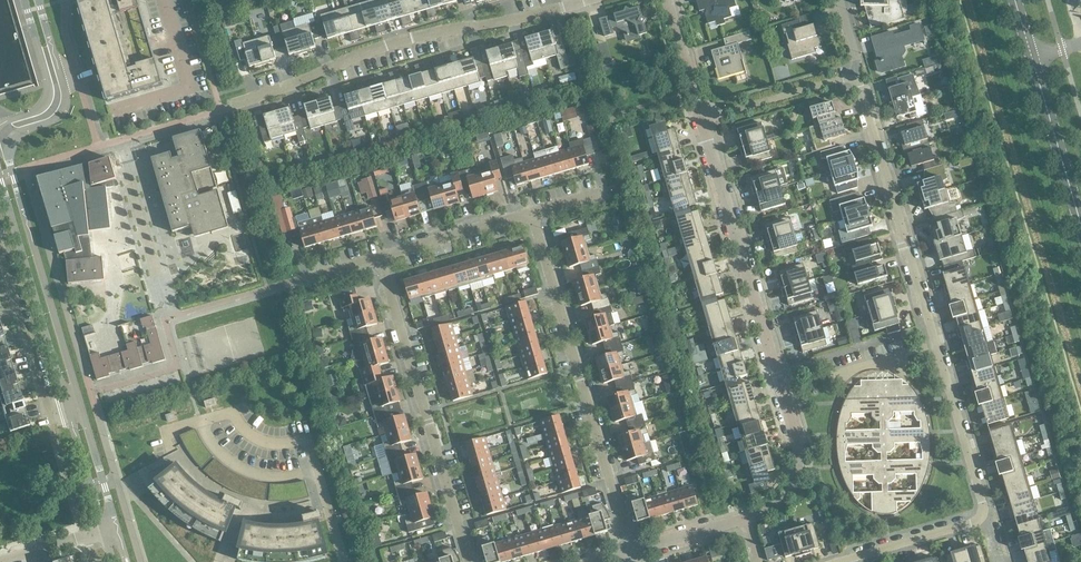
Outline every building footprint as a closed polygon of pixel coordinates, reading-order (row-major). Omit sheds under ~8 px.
[(145,91),(163,85),(138,0),(79,0),(77,0),(107,102),(145,91)] [(372,1),(382,33),(387,32),(387,31),(386,31),(384,23),(392,21),(386,0),(375,0),(372,1)] [(392,21),(401,18),(403,26),(402,27),(403,27),(407,26),(400,0),(386,0),(392,21)] [(407,26),(412,24),(409,16),(418,13),(414,0),(400,0),(407,26)] [(418,13),(426,11),(429,19),(428,19),(428,20),(433,18),(428,0),(414,0),(418,13)] [(433,18),(438,17),(438,16),(437,16),(435,8),(443,6),(442,0),(428,0),(433,18)] [(708,24),(716,22),(717,27),(725,24),(724,20),(732,17),(729,9),(736,7),(734,0),(696,0),(699,12),(705,10),(706,13),(705,14),(708,24)] [(903,18),(897,0),(861,0),(861,7),(871,7),(871,11),(868,12),(872,27),(903,18)] [(372,1),(359,4),(366,28),(375,26),(377,34),(377,35),(382,33),(372,1)] [(358,31),(366,28),(359,4),(347,8),(356,41),(361,39),(360,39),(358,31)] [(226,17),(234,14),(232,7),(224,10),(226,17)] [(347,8),(334,12),(341,36),(349,33),(352,41),(351,42),(356,41),(347,8)] [(644,26),(643,25),(645,20),(641,18),(642,16),(639,8),(630,11),(626,9),(624,13),(614,16),(615,17),(609,19),(608,17),(600,20),(605,37),(613,34),(611,28),(616,27),(617,24),(625,28),(629,42),(640,39),(639,36),(647,34),(644,26)] [(323,23),(316,25),(320,38),(327,36),(328,40),(341,36),(334,12),(321,16),(323,23)] [(228,27),(241,24),(238,15),(226,19),(228,27)] [(787,45),(791,60),(816,53),(815,49),(821,47),(818,36),(817,36),(813,25),(802,28),(800,20),(782,25),(784,34),(785,34),(788,44),(787,45)] [(308,25),(295,28),(303,54),(311,51),(310,50),(316,48),(313,40),(320,38),(316,25),(315,21),(308,23),(308,25)] [(287,48),(289,56),(294,54),(295,56),(294,56),(295,56),(303,54),(295,28),(294,22),(274,28),(276,37),(280,50),(287,48)] [(878,71),(882,73),(894,69),(891,59),(903,56),(905,52),(903,47),(924,41),(919,24),(910,27),(911,31),(894,37),(892,32),(872,38),(878,61),(876,62),(878,71)] [(546,31),(538,33),(545,59),(556,56),(561,70),(577,66),(573,53),(566,55),(561,37),(562,37),(559,27),(551,29),(552,31),(546,33),(546,31)] [(738,44),(751,40),(749,32),(723,39),(726,47),(711,51),(716,69),(719,79),(746,72),(743,61),(738,44)] [(521,51),(526,68),(534,66),(533,62),(545,59),(538,33),(529,36),(530,36),(530,37),(525,39),(528,49),(521,51)] [(274,52),(280,50),(276,37),(270,39),(269,36),(256,40),(263,66),(272,63),(271,62),(271,63),(271,61),(276,60),(274,52)] [(247,59),(249,68),(255,66),(255,67),(255,68),(263,66),(256,40),(243,44),(243,47),(236,49),(240,61),(247,59)] [(507,44),(499,47),(506,72),(519,69),(519,70),(526,68),(521,51),(515,53),(512,45),(507,46),(507,45),(507,44)] [(482,64),(486,77),(487,82),(494,80),(507,77),(506,72),(499,47),(490,49),(490,50),(491,50),(491,51),(486,52),(489,62),(482,64)] [(450,56),(445,58),(454,90),(467,87),(460,63),(452,65),(449,57),(450,57),(450,56)] [(435,70),(442,94),(454,90),(445,58),(440,59),(440,60),(441,60),(443,68),(435,70)] [(460,63),(467,87),(480,83),(479,79),(486,77),(482,64),(476,66),(473,59),(460,63)] [(424,64),(419,65),(429,98),(442,94),(435,70),(426,73),(424,65),(424,64)] [(603,67),(602,67),(603,72),(605,72),(614,70),(612,64),(603,67)] [(416,102),(429,98),(419,65),(414,67),(415,67),(418,75),(409,78),(416,102)] [(918,77),(927,75),(925,69),(925,68),(917,71),(918,77)] [(398,71),(394,73),(403,105),(416,102),(409,78),(400,80),(398,72),(399,72),(398,71)] [(392,83),(383,85),(390,109),(403,105),(394,73),(389,74),(389,75),(392,83)] [(566,75),(568,82),(576,80),(575,73),(566,75)] [(887,98),(889,105),(912,97),(910,91),(911,91),(910,89),(916,85),(913,74),(897,79),(899,86),(888,89),(890,97),(887,98)] [(331,94),(342,93),(339,77),(329,79),(331,94)] [(373,79),(368,80),(378,113),(390,109),(383,85),(375,88),(372,80),(373,80),(373,79)] [(358,93),(365,117),(378,113),(368,80),(363,82),(364,82),(366,90),(358,93)] [(942,91),(945,104),(952,102),(948,89),(942,91)] [(347,104),(340,106),(344,119),(345,123),(352,121),(352,120),(365,117),(358,93),(344,97),(347,104)] [(914,104),(912,97),(889,105),(891,111),(894,111),(897,118),(909,114),(911,119),(917,117),(928,114),(926,106),(915,109),(915,107),(915,104),(914,104)] [(324,126),(333,123),(337,122),(337,121),(344,119),(340,106),(333,108),(330,98),(325,100),(325,98),(317,100),(324,126)] [(306,114),(300,116),(303,129),(310,127),(311,130),(324,126),(317,100),(308,103),(309,103),(309,104),(304,106),(306,114)] [(489,111),(495,109),(493,103),(487,105),(489,111)] [(810,109),(815,126),(841,119),(839,112),(835,113),(832,103),(810,109)] [(577,117),(584,115),(581,106),(575,108),(576,113),(577,117)] [(300,116),(293,118),(290,108),(285,110),(285,108),(285,107),(276,110),(284,136),(296,132),(300,144),(307,141),(303,129),(300,116)] [(563,118),(576,113),(575,108),(561,112),(563,118)] [(284,136),(276,110),(268,112),(268,113),(269,113),(269,114),(264,116),(266,124),(259,126),(264,143),(272,141),(271,139),(284,136)] [(951,112),(953,119),(960,116),(958,110),(951,112)] [(448,115),(451,122),(463,119),(461,112),(448,115)] [(544,128),(551,126),(549,119),(542,121),(544,128)] [(846,135),(841,119),(815,126),(809,128),(816,152),(832,147),(830,140),(846,135)] [(901,145),(903,151),(929,144),(922,120),(906,125),(908,131),(901,133),(904,144),(901,145)] [(737,141),(740,149),(766,141),(774,139),(773,135),(765,137),(763,130),(761,123),(737,130),(739,137),(740,140),(738,141),(738,140),(737,141)] [(663,133),(661,126),(651,128),(659,155),(680,149),(675,129),(663,133)] [(199,193),(218,188),(201,130),(173,138),(178,157),(173,159),(171,152),(151,158),(153,165),(173,232),(191,227),(195,238),(229,228),(218,190),(200,195),(199,193)] [(497,148),(504,145),(503,141),(500,133),(493,135),(494,139),(496,143),(497,148)] [(349,149),(360,147),(358,137),(348,138),(349,149)] [(571,149),(576,168),(589,165),(586,156),(595,154),(590,138),(583,141),(583,139),(569,144),(570,149),(571,149)] [(745,159),(747,165),(772,158),(770,151),(769,152),(767,144),(766,141),(740,149),(742,156),(743,156),(745,155),(746,159),(745,159)] [(933,157),(929,144),(903,151),(905,158),(908,157),(911,168),(922,165),(924,171),(940,166),(937,156),(933,157)] [(858,165),(858,164),(855,165),(854,161),(855,161),(854,159),(852,153),(851,153),(849,151),(849,152),(844,153),(842,147),(843,147),(843,146),(821,153),(821,159),(827,159),(831,173),(858,165)] [(553,175),(565,172),(559,152),(557,147),(545,151),(547,156),(553,175)] [(571,149),(570,149),(559,152),(565,172),(576,168),(571,149)] [(680,149),(659,155),(663,167),(684,161),(680,149)] [(517,186),(529,182),(523,163),(522,158),(515,160),(513,155),(500,159),(506,180),(514,177),(517,186)] [(631,157),(632,163),(642,160),(640,155),(631,157)] [(547,156),(535,159),(541,179),(553,175),(547,156)] [(69,284),(84,283),(105,281),(102,257),(92,258),(89,232),(111,229),(106,188),(113,187),(112,181),(116,180),(110,158),(89,164),(89,163),(38,178),(60,255),(64,253),(66,261),(69,284)] [(400,159),(394,161),(396,169),(402,167),(400,159)] [(535,159),(523,163),(529,182),(541,179),(535,159)] [(688,173),(684,161),(663,167),(657,169),(661,181),(666,179),(688,173)] [(486,195),(498,191),(494,177),(501,175),(497,162),(485,165),(486,170),(479,173),(486,195)] [(855,166),(858,165),(831,173),(835,187),(837,194),(857,188),(857,187),(856,188),(855,181),(857,180),(857,181),(858,181),(858,178),(860,178),(858,172),(858,169),(857,169),(857,170),(856,170),(855,166)] [(944,165),(940,166),(924,171),(924,173),(925,172),(927,179),(926,179),(926,180),(926,182),(919,184),(919,190),(919,191),(920,195),(919,195),(920,198),(947,190),(947,189),(944,190),(942,182),(948,179),(944,165)] [(376,177),(384,174),(381,166),(373,168),(376,177)] [(473,199),(486,195),(479,173),(471,175),(470,170),(458,173),(462,187),(469,185),(473,199)] [(760,175),(751,177),(753,184),(754,187),(752,188),(752,187),(751,188),(753,196),(780,188),(775,170),(765,173),(760,175)] [(462,187),(458,173),(451,175),(452,181),(440,184),(447,206),(459,203),(455,189),(462,187)] [(688,173),(666,179),(670,192),(679,189),(681,196),(693,192),(688,173)] [(582,175),(584,185),(593,184),(591,174),(582,175)] [(348,191),(344,179),(337,181),(341,193),(348,191)] [(377,196),(373,184),(371,179),(358,183),(363,200),(377,196)] [(341,193),(337,181),(326,185),(330,200),(342,196),(341,193)] [(435,210),(447,206),(440,184),(433,186),(431,181),(419,185),(423,198),(430,196),(435,210)] [(401,193),(402,195),(408,218),(420,214),(416,200),(423,198),(419,185),(412,187),(413,189),(401,193)] [(780,188),(753,196),(756,203),(759,202),(760,205),(759,206),(761,212),(785,205),(783,198),(783,199),(780,188)] [(679,189),(670,192),(676,211),(697,205),(693,192),(681,196),(679,189)] [(934,219),(936,218),(957,212),(955,202),(950,203),(947,190),(920,198),(921,200),(923,204),(926,210),(932,208),(935,217),(933,218),(934,219)] [(236,191),(227,193),(234,215),(242,212),(236,191)] [(396,221),(408,218),(402,195),(394,198),(393,193),(381,196),(385,209),(392,207),(396,221)] [(841,211),(843,220),(869,213),(867,208),(868,207),(866,201),(865,201),(864,199),(859,200),(857,193),(829,201),(833,213),(841,211)] [(276,212),(281,211),(284,210),(280,195),(272,197),(276,212)] [(377,227),(371,207),(359,211),(365,230),(377,227)] [(305,248),(317,244),(311,225),(310,220),(298,223),(296,217),(293,218),(290,208),(284,210),(281,211),(276,212),(281,229),(286,228),(287,232),(299,228),(305,248)] [(347,214),(353,234),(365,230),(359,211),(347,214)] [(683,237),(705,231),(699,211),(677,218),(681,230),(679,231),(681,238),(683,238),(683,237)] [(936,218),(938,225),(931,227),(934,242),(933,242),(934,244),(962,236),(960,232),(962,231),(962,229),(961,225),(960,224),(958,223),(957,221),(964,218),(962,211),(957,212),(936,218)] [(872,224),(873,224),(871,217),(870,218),(869,213),(843,220),(846,229),(838,231),(842,243),(869,236),(867,228),(873,226),(872,224)] [(347,214),(335,218),(341,237),(353,234),(347,214)] [(322,216),(310,220),(311,225),(317,244),(329,241),(323,221),(324,221),(322,216)] [(767,242),(794,235),(791,224),(789,217),(765,224),(767,231),(768,234),(766,235),(766,234),(765,235),(767,242)] [(323,221),(329,241),(341,237),(335,218),(324,221),(323,221)] [(662,226),(661,221),(654,223),(656,231),(660,230),(662,226)] [(562,243),(566,256),(588,249),(586,241),(591,240),(587,228),(574,232),(576,239),(562,243)] [(696,246),(698,254),(710,250),(705,231),(683,237),(683,238),(687,249),(696,246)] [(773,253),(775,259),(799,252),(797,245),(794,235),(767,242),(770,250),(773,249),(773,252),(773,253)] [(966,251),(962,236),(934,244),(935,247),(941,261),(950,258),(952,265),(962,262),(976,258),(974,251),(966,251)] [(878,245),(862,249),(859,241),(844,246),(846,255),(853,253),(855,259),(854,261),(854,265),(853,268),(883,259),(881,254),(881,253),(881,252),(881,251),(881,250),(881,248),(880,247),(879,247),(878,245)] [(660,244),(664,259),(669,258),(665,243),(660,244)] [(523,246),(511,250),(517,271),(518,275),(526,273),(525,269),(530,267),(523,246)] [(692,268),(714,262),(710,250),(698,254),(696,246),(687,249),(692,268)] [(835,256),(837,248),(827,246),(826,255),(835,256)] [(585,271),(599,267),(595,255),(590,256),(588,249),(566,256),(569,268),(583,264),(585,271)] [(499,254),(505,272),(516,268),(517,271),(511,250),(499,254)] [(488,257),(494,278),(493,275),(505,272),(499,254),(488,257)] [(476,261),(482,281),(494,278),(488,257),(476,261)] [(857,283),(858,285),(888,277),(887,274),(888,273),(888,271),(887,270),(886,269),(885,268),(884,266),(873,269),(871,263),(883,260),(883,259),(853,268),(853,270),(853,272),(853,275),(853,277),(854,280),(856,282),(857,283)] [(464,264),(470,285),(482,281),(476,261),(464,264)] [(696,280),(696,281),(718,275),(714,262),(692,268),(696,280)] [(970,288),(962,262),(952,265),(944,267),(945,274),(943,274),(946,287),(958,284),(960,291),(970,288)] [(452,268),(458,288),(470,285),(464,264),(452,268)] [(808,282),(808,281),(804,271),(805,271),(803,264),(779,271),(781,278),(782,281),(780,282),(779,281),(779,282),(781,289),(808,282)] [(577,294),(599,288),(596,275),(601,274),(599,267),(585,271),(588,278),(574,282),(577,294)] [(452,268),(440,271),(446,292),(458,288),(452,268)] [(446,292),(440,271),(428,274),(434,295),(446,292)] [(428,274),(416,278),(422,299),(434,295),(428,274)] [(723,294),(718,275),(696,281),(696,280),(693,281),(696,289),(698,288),(702,300),(723,294)] [(831,276),(823,278),(825,285),(833,282),(831,276)] [(422,299),(416,278),(404,282),(409,300),(421,296),(422,299)] [(814,279),(808,281),(808,282),(781,289),(783,297),(784,297),(786,296),(787,299),(787,300),(789,306),(813,299),(811,293),(818,291),(814,279)] [(949,294),(952,306),(973,300),(970,288),(960,291),(958,284),(946,287),(944,287),(946,295),(949,294)] [(523,291),(525,298),(538,294),(536,287),(523,291)] [(602,295),(599,288),(577,294),(581,307),(595,302),(597,309),(610,306),(607,293),(602,295)] [(891,297),(889,290),(864,297),(866,304),(867,304),(870,314),(896,307),(894,299),(893,299),(891,300),(890,297),(891,297)] [(836,292),(828,294),(823,295),(825,302),(826,302),(838,298),(836,292)] [(349,311),(351,319),(374,312),(370,300),(356,304),(354,297),(340,301),(344,313),(349,311)] [(833,308),(840,306),(838,298),(826,302),(829,309),(833,308)] [(725,300),(704,307),(707,319),(705,320),(707,327),(710,327),(709,326),(731,320),(725,300)] [(956,318),(977,312),(973,300),(952,306),(949,307),(953,319),(956,318)] [(304,303),(307,312),(314,310),(311,301),(304,303)] [(510,320),(530,314),(526,302),(507,308),(510,320)] [(597,309),(599,317),(585,321),(589,333),(611,326),(614,325),(611,313),(612,313),(610,306),(597,309)] [(833,308),(837,322),(844,320),(842,311),(840,306),(833,308)] [(875,332),(886,328),(888,335),(901,331),(897,318),(896,315),(898,314),(898,315),(899,314),(896,307),(870,314),(873,325),(875,332)] [(795,336),(821,329),(818,318),(819,318),(817,311),(793,318),(794,325),(795,325),(796,328),(793,329),(793,328),(793,329),(795,336)] [(365,336),(363,329),(377,324),(374,312),(351,319),(353,326),(348,328),(352,340),(365,336)] [(971,327),(973,334),(983,331),(977,312),(956,318),(959,330),(959,331),(971,327)] [(530,314),(510,320),(514,332),(533,326),(530,314)] [(541,323),(552,323),(552,315),(541,315),(541,323)] [(99,353),(90,355),(90,356),(97,381),(110,377),(109,374),(119,371),(130,368),(130,371),(143,367),(142,364),(152,362),(153,364),(166,360),(153,316),(140,320),(143,328),(146,327),(150,344),(137,348),(135,342),(126,345),(128,351),(101,359),(99,353)] [(991,325),(994,332),(1013,325),(1010,318),(991,325)] [(428,319),(415,323),(418,330),(430,326),(428,319)] [(709,326),(710,327),(713,338),(722,336),(725,343),(737,339),(731,320),(709,326)] [(455,336),(452,324),(432,330),(436,342),(455,336)] [(533,326),(514,332),(517,344),(537,338),(533,326)] [(611,326),(589,333),(592,345),(606,341),(608,348),(622,344),(618,332),(613,334),(611,326)] [(961,338),(965,350),(986,343),(983,331),(973,334),(971,327),(959,331),(959,330),(956,331),(959,339),(961,338)] [(825,339),(821,329),(795,336),(797,344),(798,344),(800,343),(801,346),(803,353),(827,346),(825,339)] [(651,337),(652,341),(654,343),(660,341),(658,335),(651,337)] [(353,360),(363,357),(385,351),(381,339),(367,343),(365,336),(352,340),(355,349),(353,358),(353,360)] [(459,348),(455,336),(436,342),(439,354),(459,348)] [(725,343),(722,336),(713,338),(719,357),(740,351),(737,339),(725,343)] [(837,339),(839,346),(848,343),(846,337),(837,339)] [(997,346),(1008,345),(1007,337),(997,337),(997,346)] [(537,338),(517,344),(521,355),(540,350),(537,338)] [(688,349),(695,347),(693,339),(686,341),(688,349)] [(993,341),(986,343),(965,350),(968,362),(990,356),(997,354),(993,341)] [(8,354),(5,342),(0,344),(0,357),(8,354)] [(608,348),(610,355),(596,359),(600,372),(622,365),(620,357),(625,356),(622,344),(608,348)] [(866,349),(870,358),(881,353),(878,344),(866,349)] [(316,350),(318,356),(326,354),(324,347),(316,350)] [(693,356),(698,354),(695,347),(688,349),(690,357),(693,356)] [(439,354),(443,366),(462,360),(459,348),(439,354)] [(540,350),(521,355),(524,367),(543,361),(540,350)] [(363,357),(353,360),(354,363),(358,367),(360,366),(363,378),(377,374),(375,367),(389,363),(385,351),(363,357)] [(719,357),(722,370),(744,363),(740,351),(719,357)] [(12,366),(8,354),(0,357),(0,370),(12,366)] [(971,369),(972,374),(993,368),(993,367),(990,356),(968,362),(966,362),(968,370),(971,369)] [(466,372),(462,360),(443,366),(446,377),(466,372)] [(524,367),(528,380),(547,374),(543,361),(524,367)] [(722,370),(726,382),(747,376),(744,363),(722,370)] [(624,373),(622,365),(600,372),(604,384),(617,380),(620,387),(633,383),(629,371),(624,373)] [(15,378),(12,366),(0,370),(0,383),(15,378)] [(972,374),(978,393),(999,387),(996,375),(998,374),(996,367),(993,367),(993,368),(972,374)] [(1023,380),(1025,379),(1030,378),(1027,369),(1021,371),(1023,380)] [(466,372),(446,377),(449,389),(469,383),(466,372)] [(367,390),(369,398),(374,396),(396,390),(393,377),(379,381),(377,374),(363,378),(367,390)] [(697,377),(699,385),(706,383),(704,375),(699,377),(697,377)] [(323,388),(333,384),(330,376),(320,379),(323,388)] [(0,383),(0,396),(19,390),(15,378),(0,383)] [(860,381),(861,387),(861,396),(869,396),(868,381),(860,381)] [(755,402),(749,382),(728,389),(731,401),(729,402),(731,409),(734,409),(734,408),(755,402)] [(473,396),(469,383),(449,389),(453,402),(473,396)] [(620,387),(622,394),(608,398),(611,410),(634,404),(631,396),(636,395),(633,383),(620,387)] [(920,422),(920,429),(929,429),(929,425),(928,423),(927,420),(926,415),(925,411),(923,406),(921,402),(919,398),(917,394),(914,391),(911,387),(909,385),(908,385),(903,385),(902,385),(903,395),(902,395),(902,398),(884,399),(885,422),(889,422),(894,417),(894,413),(914,412),(914,416),(917,422),(920,422)] [(846,432),(846,431),(845,424),(848,424),(851,418),(851,414),(871,414),(871,417),(877,423),(881,422),(880,399),(862,399),(861,396),(861,387),(855,387),(854,386),(852,389),(850,391),(847,396),(845,400),(843,405),(842,408),(840,413),(839,417),(838,422),(837,426),(837,430),(837,432),(846,432)] [(979,406),(981,405),(1003,399),(999,387),(978,393),(975,394),(979,406)] [(22,402),(19,390),(0,396),(0,409),(2,408),(22,402)] [(374,396),(369,398),(375,417),(388,413),(386,406),(400,402),(396,390),(374,396)] [(1007,406),(1005,398),(1003,399),(981,405),(987,425),(1008,419),(1005,407),(1007,406)] [(206,408),(216,405),(215,399),(204,402),(206,408)] [(2,408),(6,420),(26,414),(22,402),(2,408)] [(747,418),(749,425),(761,421),(755,402),(734,408),(734,409),(737,420),(747,418)] [(1031,414),(1040,411),(1038,403),(1032,405),(1028,406),(1031,414)] [(631,426),(644,422),(642,414),(637,416),(634,404),(611,410),(615,423),(629,419),(631,426)] [(176,420),(174,413),(166,416),(168,422),(176,420)] [(388,413),(375,417),(378,429),(383,427),(385,435),(408,428),(404,416),(390,420),(388,413)] [(26,414),(6,420),(9,432),(29,426),(26,414)] [(544,434),(563,428),(560,416),(540,422),(544,434)] [(338,420),(340,427),(347,425),(345,418),(338,420)] [(743,440),(764,433),(761,421),(749,425),(747,418),(737,420),(743,440)] [(623,449),(645,443),(643,435),(648,433),(644,422),(631,426),(633,433),(619,437),(623,449)] [(1004,440),(1006,447),(1016,445),(1010,425),(989,431),(992,443),(993,444),(1004,440)] [(408,428),(385,435),(388,442),(382,444),(386,456),(399,452),(397,445),(411,441),(408,428)] [(547,446),(567,440),(563,428),(544,434),(547,446)] [(195,429),(180,436),(183,443),(196,436),(193,431),(196,430),(195,429)] [(922,452),(922,460),(930,460),(930,458),(930,454),(930,449),(931,444),(930,439),(930,434),(929,429),(920,429),(885,430),(886,453),(890,453),(895,448),(895,444),(919,443),(922,452)] [(506,432),(509,444),(514,443),(511,430),(506,432)] [(881,430),(846,431),(846,432),(837,432),(837,435),(836,439),(836,444),(837,449),(837,454),(838,459),(838,463),(846,463),(846,462),(845,455),(848,445),(872,445),(872,449),(878,454),(882,454),(881,430)] [(743,440),(746,452),(768,445),(764,433),(743,440)] [(196,436),(183,443),(187,450),(199,442),(196,437),(196,436)] [(489,450),(485,438),(466,444),(469,456),(489,450)] [(551,458),(570,452),(567,440),(547,446),(551,458)] [(995,451),(998,463),(1020,457),(1016,445),(1006,447),(1004,440),(993,444),(992,443),(990,444),(992,452),(995,451)] [(199,442),(187,450),(191,456),(203,448),(200,443),(199,442)] [(509,444),(513,456),(518,454),(514,443),(509,444)] [(645,443),(623,449),(626,461),(640,457),(642,464),(656,461),(652,449),(647,450),(645,443)] [(746,452),(750,464),(771,458),(768,445),(746,452)] [(196,462),(207,453),(203,448),(191,456),(196,462)] [(492,462),(489,450),(469,456),(473,468),(492,462)] [(392,475),(397,474),(419,467),(415,455),(402,459),(399,452),(386,456),(392,475)] [(570,452),(551,458),(554,469),(574,464),(570,452)] [(208,454),(207,453),(196,462),(201,468),(213,457),(211,458),(208,454)] [(1020,457),(998,463),(996,464),(999,476),(1002,475),(1023,469),(1020,457)] [(775,470),(771,458),(750,464),(756,483),(749,485),(751,494),(768,489),(766,480),(769,480),(767,473),(775,470)] [(216,459),(215,459),(203,471),(209,476),(219,465),(214,461),(216,459)] [(930,460),(922,460),(886,461),(887,485),(891,484),(896,479),(896,475),(916,475),(916,491),(916,492),(919,492),(921,488),(923,484),(925,480),(926,475),(928,469),(929,463),(930,460)] [(853,494),(853,493),(853,477),(873,476),(873,480),(879,485),(883,485),(882,461),(846,462),(846,463),(838,463),(839,467),(840,471),(842,476),(844,480),(846,485),(848,489),(851,494),(853,494)] [(496,474),(492,462),(473,468),(476,479),(496,474)] [(574,464),(554,469),(558,481),(577,475),(574,464)] [(219,465),(209,476),(215,481),(224,469),(219,466),(219,465)] [(516,468),(518,473),(520,479),(525,478),(521,466),(516,468)] [(411,490),(409,483),(423,479),(419,467),(397,474),(399,481),(394,483),(397,494),(411,490)] [(221,543),(234,511),(222,505),(212,500),(202,493),(193,486),(184,477),(176,468),(149,490),(152,494),(156,498),(159,502),(164,507),(167,509),(170,512),(174,515),(177,518),(181,521),(185,524),(190,527),(197,532),(200,533),(207,537),(211,539),(216,541),(221,543)] [(1007,494),(1029,488),(1025,476),(1028,476),(1026,468),(1023,469),(1002,475),(1007,494)] [(224,469),(215,481),(222,485),(230,473),(225,470),(224,469)] [(230,473),(222,485),(229,489),(235,476),(230,473)] [(480,491),(499,485),(496,474),(476,479),(480,491)] [(577,475),(558,481),(561,494),(581,488),(577,475)] [(637,475),(625,479),(624,479),(626,486),(639,482),(637,475)] [(235,476),(229,489),(235,493),(241,479),(235,476)] [(243,496),(248,482),(241,479),(235,493),(236,493),(243,496)] [(300,500),(309,497),(305,481),(304,481),(304,484),(297,485),(300,500)] [(248,482),(243,496),(250,498),(254,484),(248,482)] [(254,484),(250,498),(258,500),(260,485),(255,484),(254,484)] [(258,500),(265,501),(268,484),(267,484),(267,486),(260,485),(258,500)] [(277,502),(277,487),(271,487),(271,485),(270,485),(269,501),(277,502)] [(291,486),(293,501),(300,500),(297,485),(291,486)] [(503,497),(499,485),(480,491),(483,503),(503,497)] [(853,493),(853,494),(851,494),(852,495),(854,499),(858,502),(858,501),(860,499),(860,494),(871,493),(872,513),(875,514),(879,515),(882,515),(887,515),(891,514),(895,513),(897,513),(897,503),(910,503),(914,500),(916,496),(919,492),(916,492),(916,491),(887,492),(887,485),(883,485),(883,492),(853,493)] [(285,502),(293,501),(291,486),(284,487),(285,502)] [(698,505),(692,486),(680,489),(686,509),(698,505)] [(597,495),(595,488),(582,492),(584,499),(597,495)] [(1010,502),(1011,507),(1032,500),(1029,488),(1007,494),(1005,495),(1007,503),(1010,502)] [(680,489),(668,493),(674,512),(686,509),(680,489)] [(406,505),(408,512),(430,506),(427,493),(413,497),(411,490),(397,494),(401,506),(406,505)] [(639,501),(637,493),(627,496),(627,498),(627,501),(627,503),(627,505),(627,508),(627,510),(628,512),(628,514),(635,512),(632,504),(639,501)] [(674,512),(668,493),(656,496),(662,516),(674,512)] [(656,496),(644,500),(650,519),(662,516),(656,496)] [(506,510),(503,497),(483,503),(487,516),(506,510)] [(226,498),(224,502),(223,503),(241,510),(244,504),(232,499),(232,501),(226,498)] [(632,504),(635,512),(638,523),(650,519),(644,500),(639,501),(632,504)] [(1015,519),(1026,515),(1028,522),(1038,520),(1032,500),(1011,507),(1014,518),(1015,519)] [(605,521),(611,519),(610,517),(610,516),(609,514),(608,512),(607,510),(606,508),(605,507),(603,505),(602,504),(592,507),(595,515),(602,512),(605,521)] [(434,518),(430,506),(408,512),(410,520),(405,521),(409,533),(422,529),(420,522),(434,518)] [(825,510),(818,513),(821,523),(828,521),(825,510)] [(590,516),(595,536),(608,532),(605,521),(602,512),(595,515),(590,516)] [(322,513),(314,515),(309,516),(310,518),(303,520),(305,525),(323,520),(322,513)] [(1042,531),(1038,520),(1028,522),(1026,515),(1015,519),(1014,518),(1012,519),(1014,527),(1018,539),(1020,538),(1042,532),(1042,531)] [(578,519),(583,539),(595,536),(590,516),(578,519)] [(566,523),(572,543),(583,539),(578,519),(566,523)] [(487,520),(482,521),(475,523),(477,530),(489,526),(487,520)] [(554,526),(560,546),(572,543),(566,523),(554,526)] [(806,526),(796,529),(803,555),(811,553),(811,552),(810,550),(813,549),(813,550),(820,548),(813,523),(806,525),(806,526)] [(244,538),(238,560),(243,561),(246,561),(312,561),(313,561),(318,561),(323,560),(328,558),(318,525),(306,527),(294,529),(282,530),(270,530),(259,529),(246,526),(244,538)] [(542,530),(548,549),(560,546),(554,526),(542,530)] [(795,557),(796,558),(803,555),(796,529),(785,532),(778,534),(781,544),(764,549),(768,561),(785,556),(785,558),(792,556),(795,555),(796,557),(795,557)] [(1021,551),(1024,550),(1035,547),(1054,541),(1050,529),(1042,531),(1042,532),(1020,538),(1018,539),(1021,551)] [(542,530),(530,533),(536,553),(548,549),(542,530)] [(445,532),(432,536),(434,543),(447,539),(445,532)] [(524,556),(536,553),(530,533),(518,537),(524,556)] [(1080,543),(1080,541),(1079,534),(1072,536),(1075,544),(1080,543)] [(490,545),(487,537),(478,540),(477,543),(477,545),(477,547),(477,550),(477,552),(477,555),(478,557),(478,558),(485,556),(482,548),(490,545)] [(512,560),(524,556),(518,537),(507,540),(512,560)] [(512,560),(507,540),(495,544),(500,561),(505,561),(512,560)] [(1024,550),(1027,561),(1051,561),(1048,553),(1057,550),(1054,541),(1035,547),(1024,550)] [(486,561),(500,561),(495,544),(490,545),(482,548),(485,556),(486,561)] [(962,548),(966,561),(985,561),(980,546),(974,548),(971,549),(970,547),(970,546),(962,548)] [(460,560),(459,557),(458,555),(456,553),(455,551),(454,550),(452,548),(442,551),(445,559),(452,556),(454,561),(461,561),(460,560)] [(962,548),(955,551),(956,554),(952,554),(946,556),(948,561),(966,561),(962,548)]
